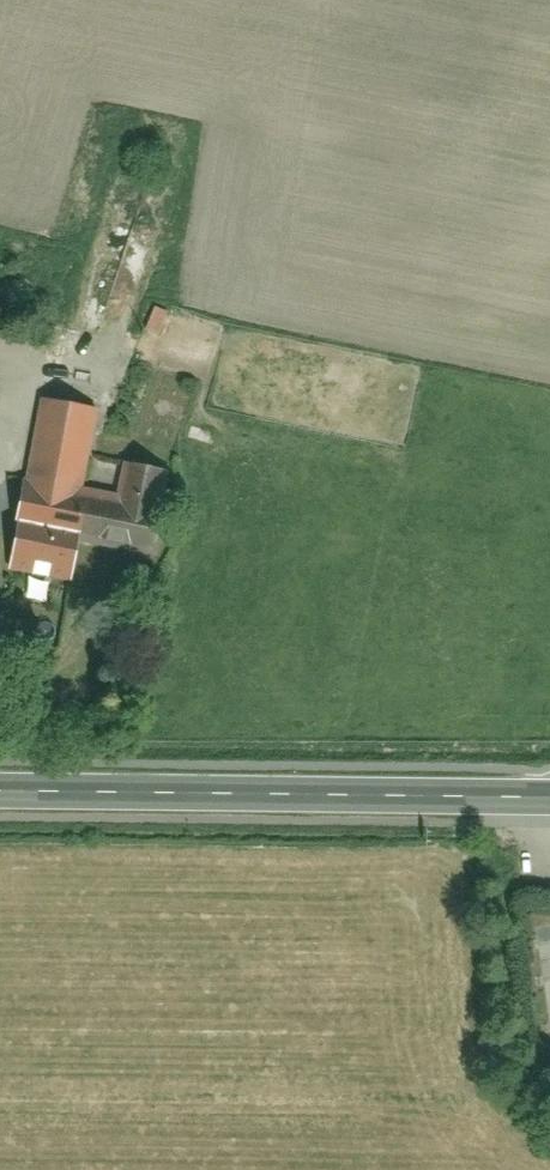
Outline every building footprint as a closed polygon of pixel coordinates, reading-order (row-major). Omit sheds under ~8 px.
[(54,408),(43,478),(34,477),(25,532),(163,555),(177,471),(134,464),(129,495),(91,489),(103,416),(54,408)] [(18,538),(14,571),(90,581),(94,547),(18,538)]
